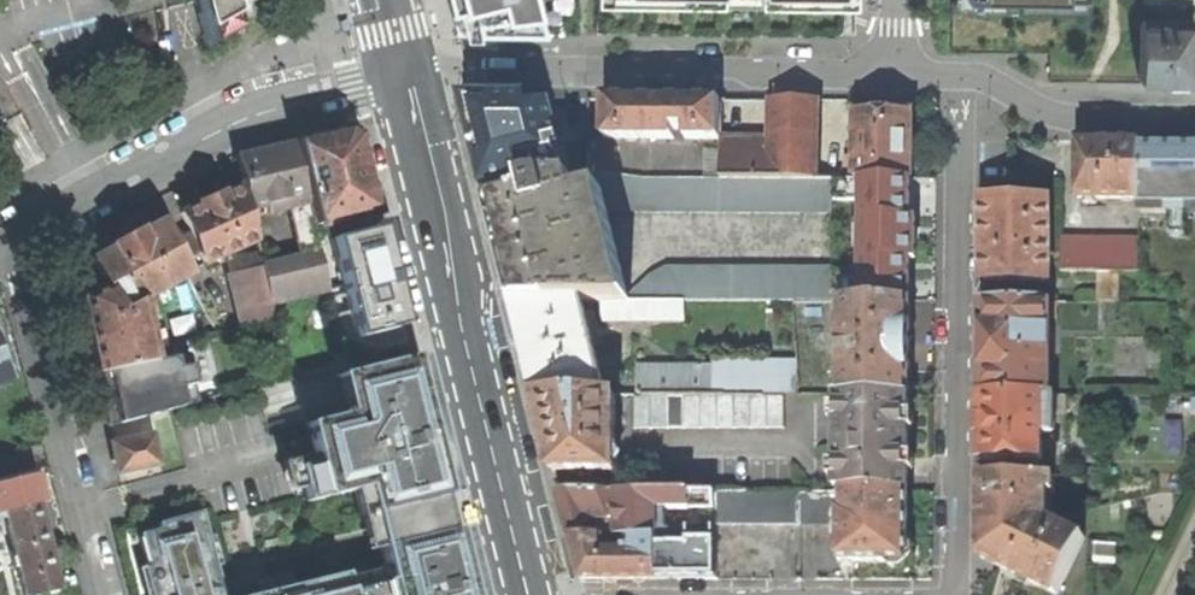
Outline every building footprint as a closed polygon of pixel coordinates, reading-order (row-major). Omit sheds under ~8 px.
[(271,0),(197,0),(202,17),(201,19),(208,50),(238,34),(231,10),(271,0)] [(448,27),(549,33),(539,0),(442,0),(448,27)] [(969,14),(1093,16),(1093,0),(969,0),(969,14)] [(1194,81),(1194,60),(1194,43),(1194,20),(1142,20),(1142,22),(1142,65),(1142,81),(1194,81)] [(484,189),(524,181),(526,180),(516,142),(565,136),(560,98),(460,97),(471,140),(484,189)] [(605,98),(605,138),(649,137),(648,177),(709,177),(709,137),(721,137),(721,99),(661,98),(605,98)] [(721,137),(720,177),(815,178),(817,99),(772,99),(771,137),(721,137)] [(871,112),(855,113),(856,178),(869,178),(910,179),(911,112),(871,112)] [(356,129),(294,143),(314,226),(377,212),(369,181),(356,129)] [(1078,196),(1139,197),(1140,140),(1105,140),(1078,139),(1078,196)] [(1139,235),(1139,236),(1162,236),(1162,240),(1194,239),(1194,200),(1184,200),(1165,200),(1165,176),(1194,176),(1194,141),(1173,141),(1140,140),(1139,197),(1139,235)] [(314,226),(294,143),(268,149),(237,157),(244,186),(257,238),(258,244),(272,304),(329,290),(321,255),(314,226)] [(554,151),(557,177),(580,177),(587,174),(588,147),(560,146),(554,151)] [(499,251),(511,299),(583,299),(602,300),(669,300),(832,300),(832,265),(668,265),(649,275),(627,295),(605,208),(663,210),(833,211),(834,178),(815,178),(720,177),(709,177),(648,177),(646,177),(598,171),(587,174),(580,177),(557,177),(536,178),(526,180),(524,181),(527,192),(487,202),(499,251)] [(856,178),(834,178),(833,211),(832,223),(850,223),(851,196),(863,196),(863,227),(857,227),(857,244),(863,244),(863,269),(849,269),(849,300),(910,299),(910,278),(907,278),(908,243),(908,196),(869,196),(869,178),(856,178)] [(182,214),(205,264),(257,238),(244,186),(210,201),(182,214)] [(983,278),(1047,279),(1048,197),(983,197),(983,236),(983,278)] [(80,292),(97,374),(153,363),(150,345),(161,343),(158,327),(146,329),(141,306),(158,298),(155,291),(185,274),(160,225),(139,237),(136,232),(122,239),(112,245),(114,250),(94,262),(108,288),(100,289),(100,287),(87,288),(87,291),(80,292)] [(359,355),(409,342),(403,319),(386,257),(390,256),(384,232),(369,235),(368,230),(328,240),(359,355)] [(1061,238),(1060,270),(1139,272),(1139,250),(1139,236),(1139,235),(1061,238)] [(272,304),(258,244),(242,247),(243,256),(229,259),(232,273),(232,274),(245,326),(276,319),(272,304)] [(1166,250),(1139,250),(1139,272),(1166,273),(1166,250)] [(523,348),(534,393),(605,393),(583,299),(511,299),(523,348)] [(911,344),(910,299),(849,300),(844,299),(843,393),(908,393),(912,393),(911,344)] [(982,346),(982,392),(1043,392),(1049,392),(1050,299),(983,299),(982,346)] [(673,339),(669,300),(602,300),(602,318),(651,318),(653,342),(673,339)] [(101,378),(113,429),(194,411),(183,360),(101,378)] [(348,415),(307,426),(309,432),(326,499),(367,488),(374,515),(442,497),(449,496),(435,440),(414,362),(379,372),(377,367),(337,377),(348,415)] [(637,393),(797,393),(797,372),(778,373),(778,379),(710,379),(709,368),(637,368),(637,393)] [(981,460),(1041,460),(1043,392),(982,392),(981,428),(981,460)] [(553,469),(615,470),(613,393),(605,393),(534,393),(546,441),(553,469)] [(908,443),(908,393),(843,393),(838,393),(837,491),(907,491),(908,443)] [(633,428),(650,428),(650,396),(633,396),(633,428)] [(667,428),(666,396),(650,396),(650,428),(667,428)] [(683,396),(666,396),(667,428),(683,428),(683,396)] [(683,428),(700,428),(700,396),(683,396),(683,428)] [(700,428),(717,428),(716,396),(700,396),(700,428)] [(716,396),(717,428),(733,428),(733,396),(716,396)] [(750,428),(750,396),(733,396),(733,428),(750,428)] [(767,428),(767,396),(750,396),(750,428),(767,428)] [(767,428),(783,429),(783,396),(767,396),(767,428)] [(309,503),(326,499),(309,432),(285,438),(291,459),(285,461),(293,493),(305,489),(309,503)] [(120,469),(164,462),(160,436),(116,443),(120,469)] [(0,479),(0,518),(5,517),(15,556),(5,559),(10,575),(19,572),(25,594),(37,594),(61,589),(57,574),(38,502),(44,500),(38,477),(21,481),(19,474),(4,478),(0,479)] [(981,512),(980,557),(1042,523),(1041,492),(1054,492),(1054,477),(981,476),(981,512)] [(564,513),(570,535),(584,535),(588,520),(616,518),(616,536),(628,536),(657,536),(657,509),(658,491),(558,490),(564,513)] [(716,570),(715,523),(714,491),(658,491),(657,509),(690,508),(689,542),(679,541),(678,569),(716,570)] [(798,524),(798,523),(799,491),(714,491),(715,523),(798,524)] [(837,491),(799,491),(798,523),(839,522),(839,561),(887,560),(891,566),(899,566),(913,555),(913,546),(906,540),(907,515),(907,491),(837,491)] [(451,531),(442,497),(374,515),(379,532),(383,549),(451,531)] [(225,587),(220,568),(228,566),(220,534),(212,536),(206,512),(158,524),(160,530),(139,536),(147,568),(143,569),(150,594),(227,594),(225,587)] [(602,535),(616,536),(616,518),(588,520),(584,535),(602,535)] [(1017,574),(1056,593),(1083,535),(1048,520),(1042,523),(980,557),(1017,574)] [(451,531),(383,549),(387,562),(395,594),(473,594),(469,582),(455,530),(451,531)] [(619,579),(657,579),(657,536),(628,536),(628,549),(602,549),(602,535),(584,535),(570,535),(574,554),(581,579),(619,579)] [(616,536),(602,535),(602,549),(628,549),(628,536),(616,536)] [(387,562),(349,572),(355,594),(395,594),(387,562)] [(144,594),(150,594),(143,569),(138,570),(144,594)] [(349,572),(298,585),(265,594),(262,594),(355,594),(349,572)] [(262,581),(265,594),(298,585),(295,573),(269,580),(262,581)]
